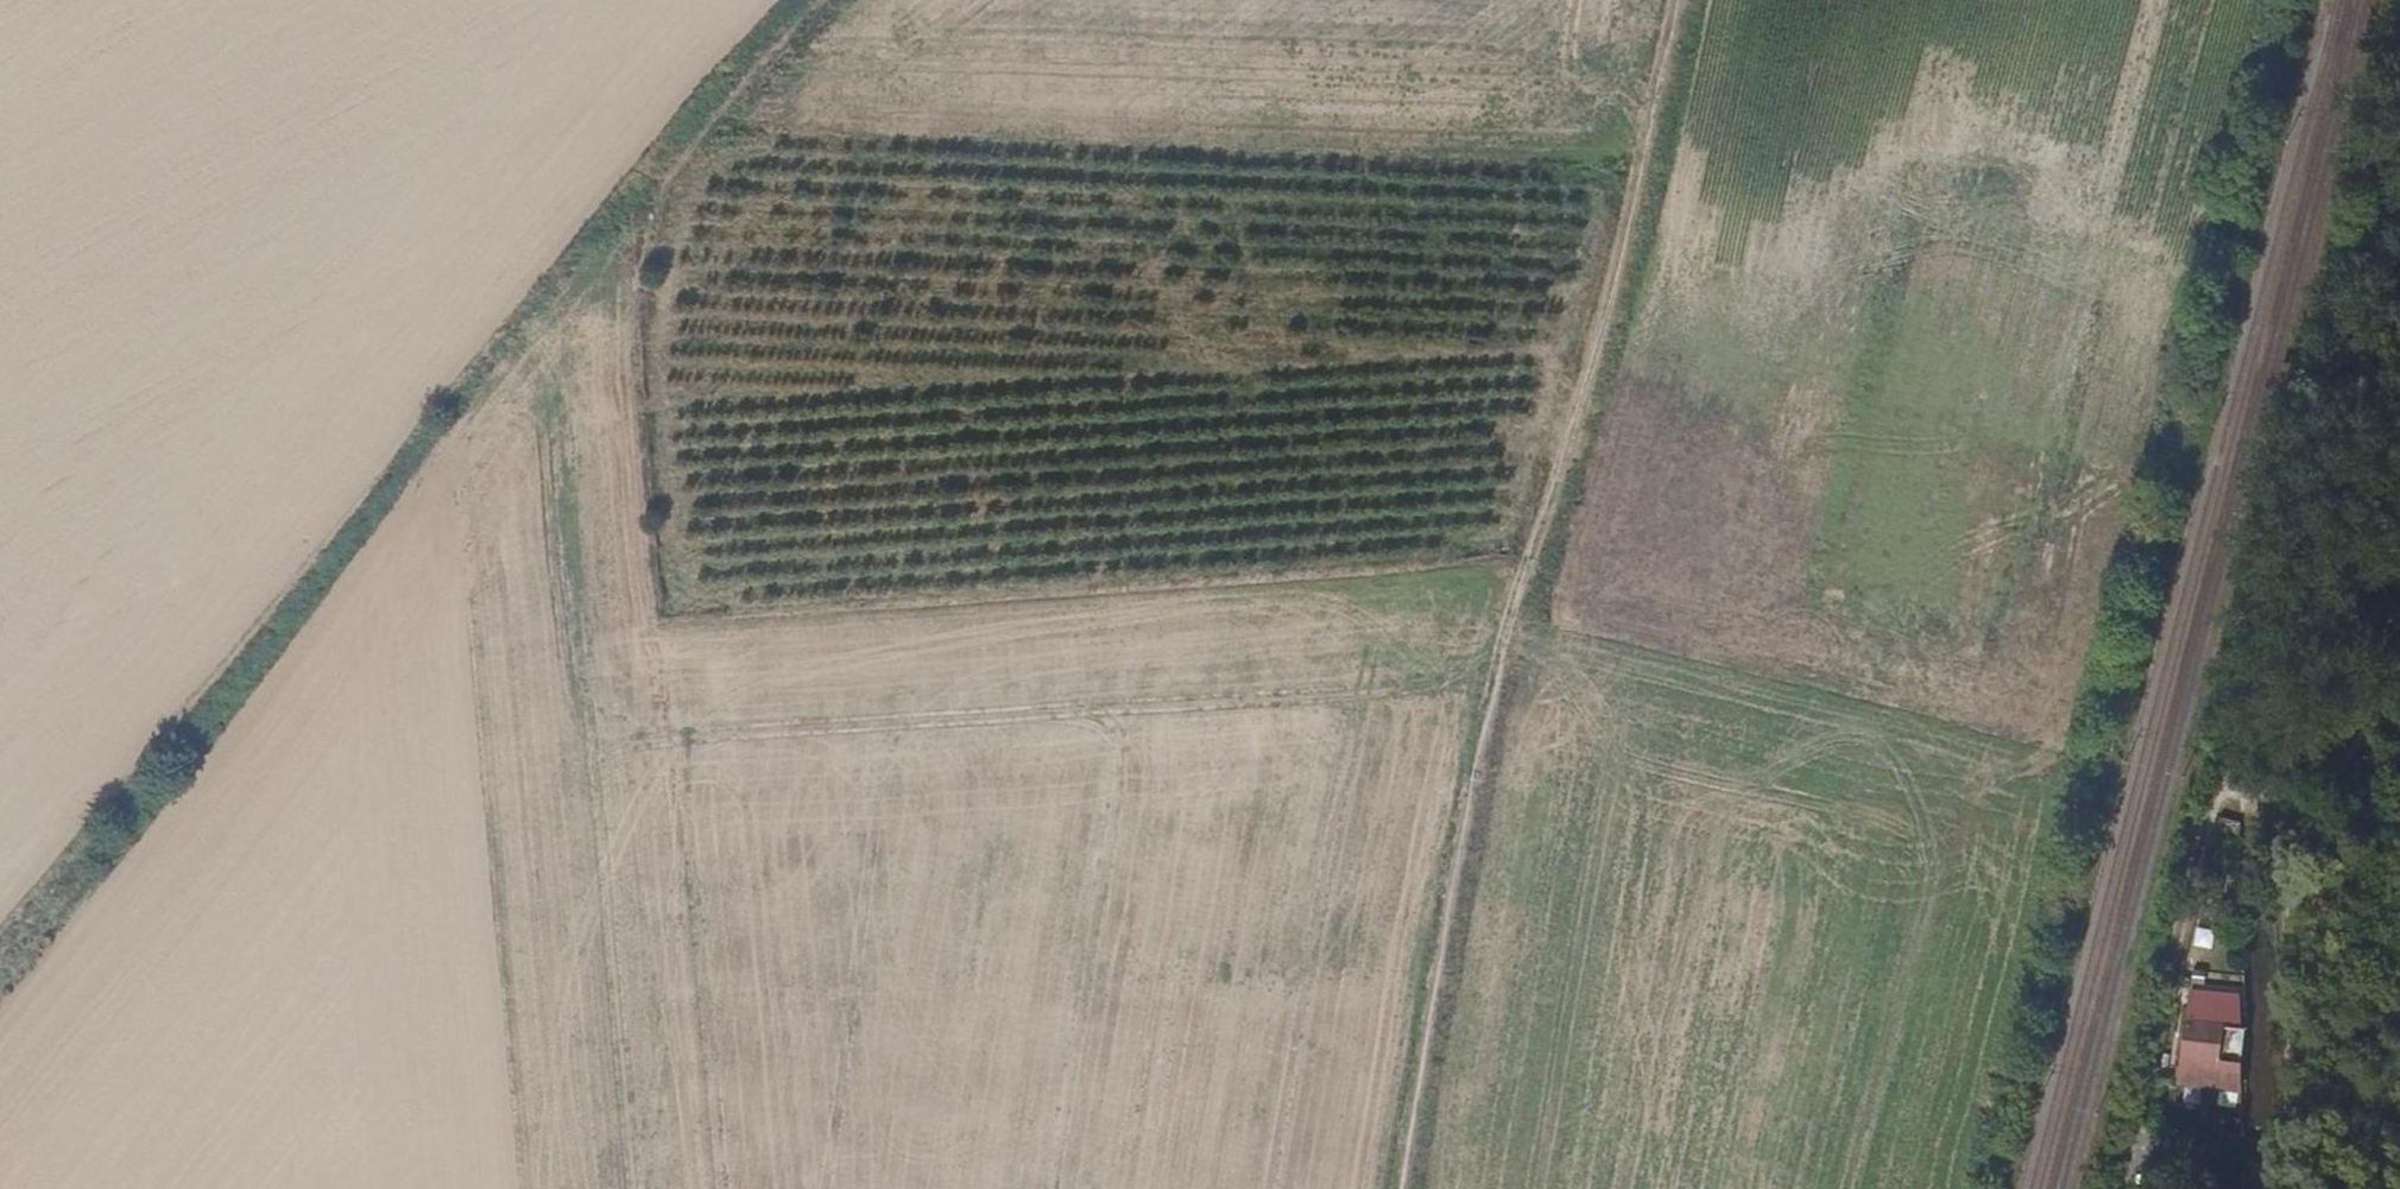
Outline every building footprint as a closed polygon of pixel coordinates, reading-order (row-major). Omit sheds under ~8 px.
[(2231,1013),(2195,1006),(2187,1059),(2223,1064),(2231,1013)]
